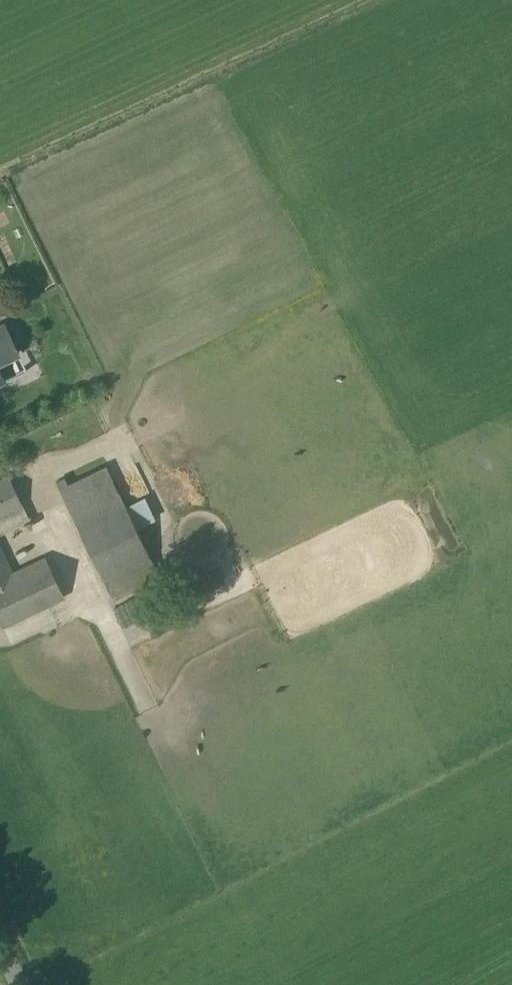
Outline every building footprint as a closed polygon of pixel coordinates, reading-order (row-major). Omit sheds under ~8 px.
[(18,355),(3,325),(0,327),(0,364),(18,355)] [(125,505),(105,465),(67,483),(64,477),(55,482),(111,598),(158,575),(136,528),(155,519),(144,496),(125,505)] [(28,520),(7,477),(0,480),(0,533),(28,520)] [(2,626),(63,597),(44,558),(8,575),(0,559),(0,622),(2,626)]
